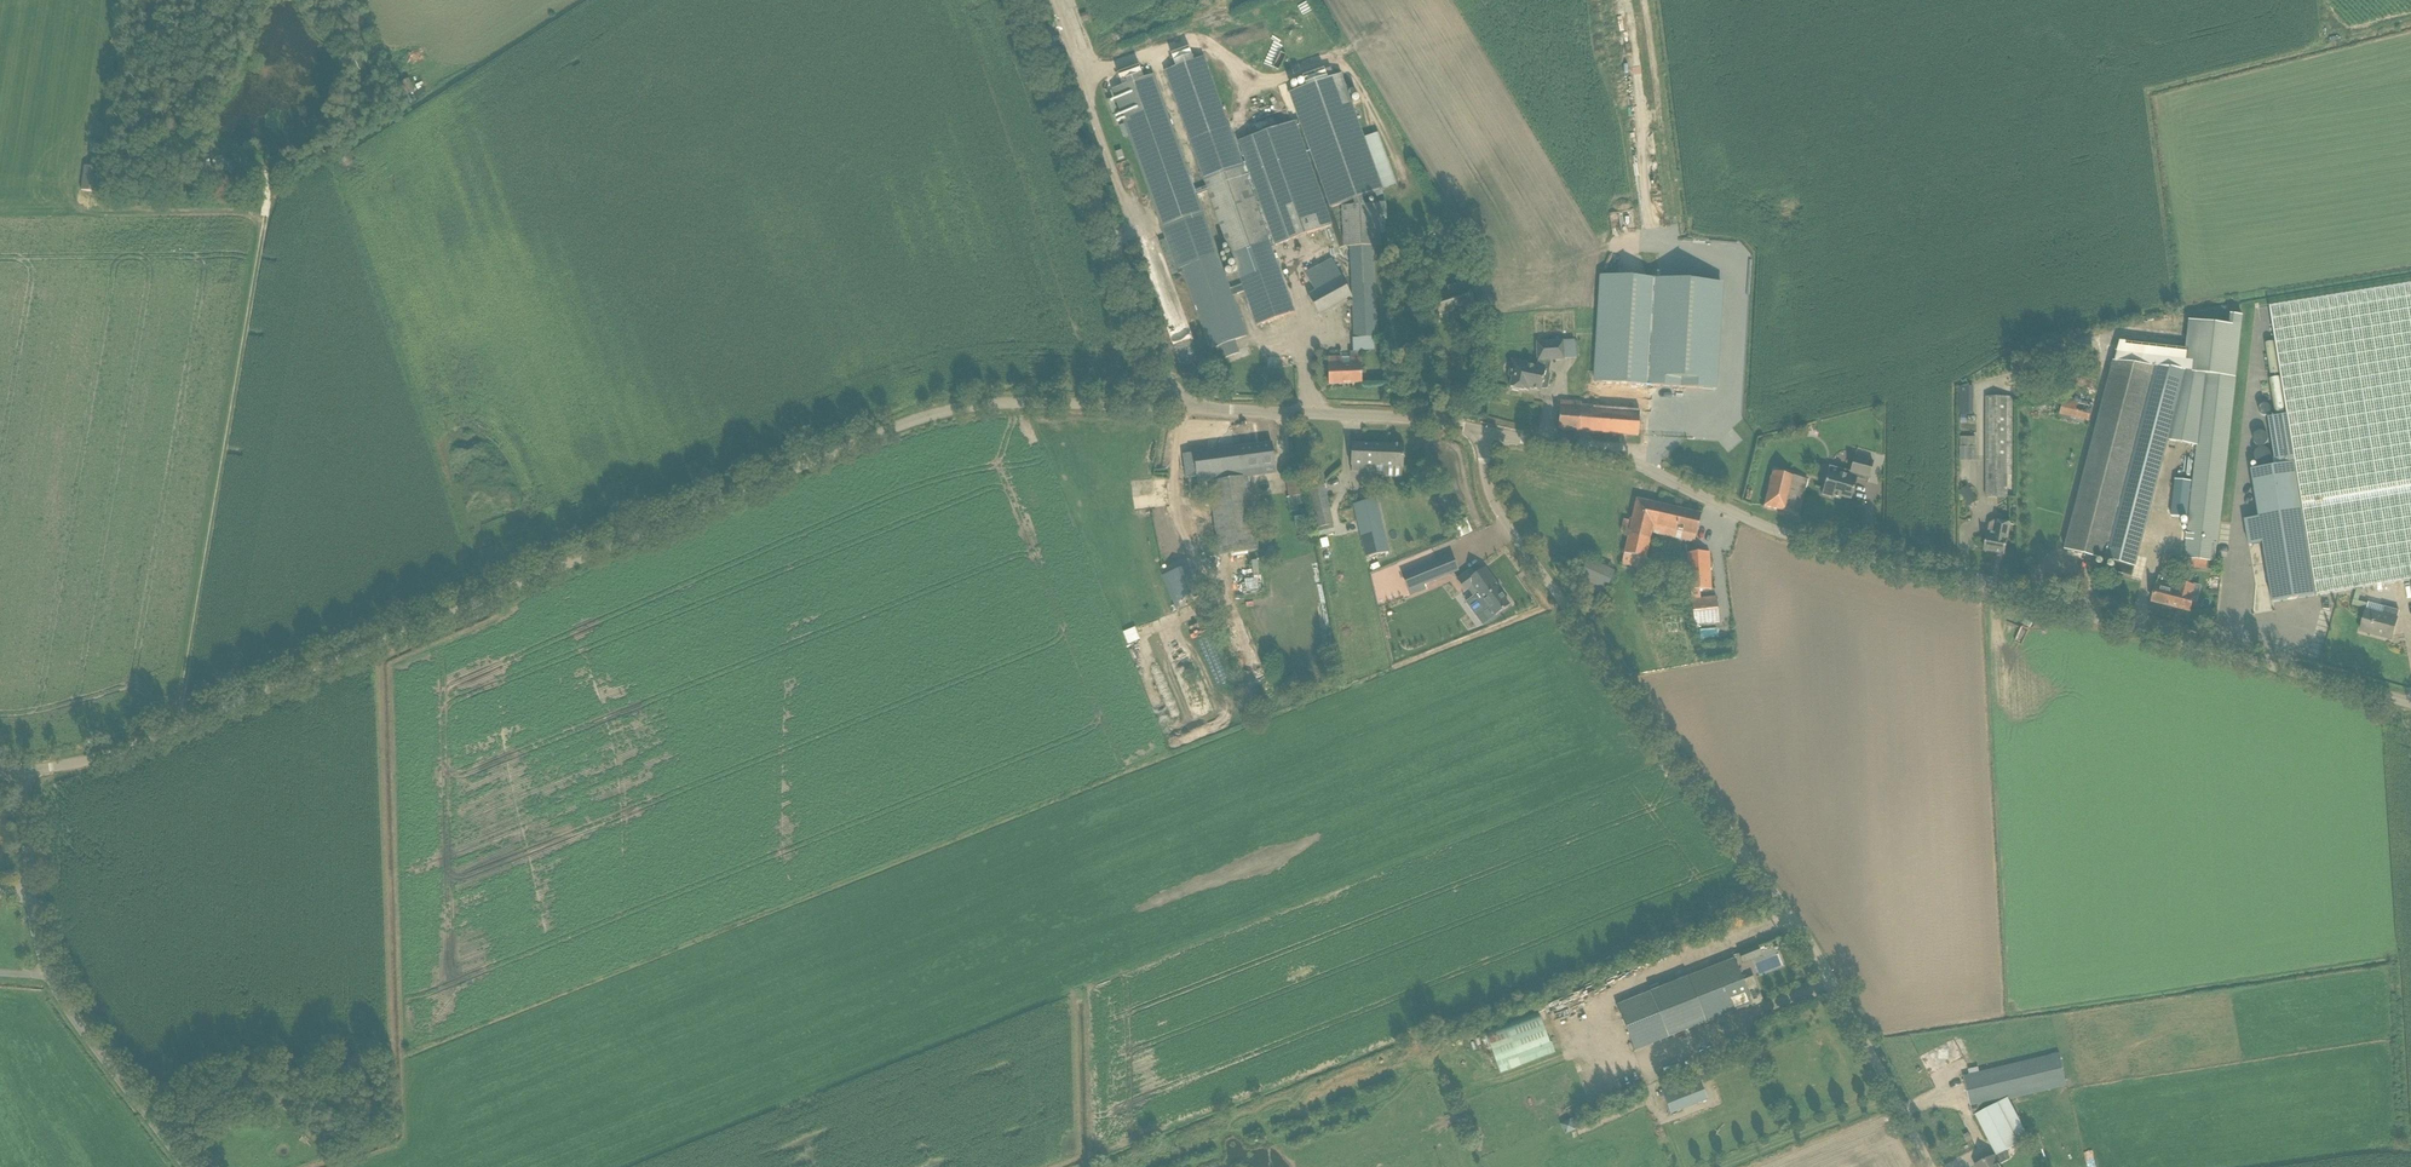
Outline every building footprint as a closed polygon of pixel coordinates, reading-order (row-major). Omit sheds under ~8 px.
[(1191,141),(1207,186),(1209,191),(1229,249),(1242,285),(1245,292),(1245,294),(1257,325),(1294,312),(1282,281),(1270,247),(1241,164),(1228,128),(1203,57),(1193,61),(1176,67),(1165,71),(1191,141)] [(1382,190),(1341,74),(1328,79),(1325,70),(1303,78),(1306,87),(1289,93),(1299,121),(1295,122),(1333,225),(1331,225),(1338,249),(1343,247),(1342,240),(1330,208),(1382,190)] [(1246,336),(1202,212),(1153,75),(1112,89),(1161,227),(1167,245),(1176,270),(1178,274),(1183,273),(1210,349),(1221,345),(1225,358),(1239,353),(1234,340),(1246,336)] [(1121,122),(1113,99),(1107,101),(1115,124),(1121,122)] [(1333,225),(1295,122),(1251,137),(1237,142),(1245,163),(1241,164),(1270,247),(1331,225),(1333,225)] [(1124,156),(1121,150),(1115,152),(1117,159),(1124,156)] [(225,157),(220,165),(234,174),(239,166),(225,157)] [(82,190),(97,191),(100,169),(85,167),(82,190)] [(1377,337),(1373,245),(1380,245),(1378,204),(1340,206),(1342,240),(1343,247),(1350,246),(1354,338),(1374,337),(1377,337)] [(1307,295),(1318,315),(1351,297),(1332,259),(1305,274),(1314,291),(1307,295)] [(1602,275),(1595,382),(1650,385),(1714,389),(1721,283),(1602,275)] [(2270,308),(2287,415),(2316,596),(2410,580),(2410,285),(2270,308)] [(2185,558),(2215,561),(2241,326),(2190,321),(2185,361),(2159,358),(2110,548),(2106,560),(2117,563),(2114,572),(2132,577),(2138,556),(2167,441),(2197,446),(2185,558)] [(1512,360),(1508,377),(1512,377),(1510,388),(1512,388),(1512,390),(1518,391),(1519,389),(1523,390),(1523,387),(1528,388),(1540,391),(1547,360),(1564,359),(1563,341),(1536,342),(1536,362),(1537,362),(1536,367),(1532,365),(1532,363),(1512,360)] [(2272,342),(2268,342),(2271,361),(2269,361),(2271,373),(2277,372),(2272,342)] [(1362,383),(1361,371),(1361,352),(1353,352),(1350,352),(1350,357),(1349,357),(1349,365),(1341,365),(1341,357),(1327,358),(1328,384),(1362,383)] [(2067,549),(2105,559),(2158,358),(2117,353),(2070,538),(2067,549)] [(2047,380),(2044,370),(2021,375),(2019,375),(2022,386),(2047,380)] [(1973,388),(1959,388),(1959,410),(1974,410),(1973,388)] [(1986,397),(1986,498),(2008,498),(2008,476),(2011,476),(2011,398),(1998,397),(1986,397)] [(2066,420),(2066,419),(2087,424),(2092,406),(2063,399),(2060,415),(2059,418),(2066,420)] [(1559,418),(1558,430),(1635,435),(1638,436),(1639,423),(1640,410),(1594,407),(1593,406),(1581,406),(1581,409),(1559,407),(1559,418)] [(2316,596),(2287,415),(2268,418),(2276,466),(2251,470),(2260,525),(2246,527),(2248,545),(2263,543),(2272,603),(2316,596)] [(1960,447),(1960,461),(1977,461),(1976,447),(1968,447),(1968,438),(1960,438),(1960,447)] [(1248,477),(1276,473),(1271,443),(1184,454),(1183,455),(1186,478),(1197,476),(1198,483),(1202,483),(1248,477)] [(1351,471),(1361,472),(1384,473),(1384,467),(1403,468),(1403,445),(1351,443),(1350,465),(1351,465),(1351,471)] [(1821,495),(1833,498),(1834,495),(1851,500),(1856,479),(1868,482),(1873,462),(1853,457),(1850,472),(1829,466),(1821,495)] [(1322,468),(1310,471),(1313,484),(1323,482),(1325,482),(1322,468)] [(1764,506),(1798,515),(1807,479),(1773,471),(1764,506)] [(1285,479),(1288,497),(1303,495),(1300,476),(1285,479)] [(1248,477),(1202,483),(1203,487),(1209,486),(1218,546),(1210,547),(1211,557),(1258,550),(1248,477)] [(2172,516),(2187,518),(2191,481),(2176,479),(2172,516)] [(1156,497),(1145,498),(1144,491),(1134,492),(1136,510),(1169,506),(1165,482),(1155,483),(1156,497)] [(1309,485),(1318,528),(1332,525),(1323,482),(1313,484),(1309,485)] [(1960,490),(1969,506),(1978,501),(1969,485),(1960,490)] [(1353,504),(1365,557),(1388,552),(1376,499),(1353,504)] [(1623,520),(1621,532),(1628,534),(1622,564),(1633,567),(1643,569),(1651,533),(1653,527),(1696,537),(1701,514),(1636,499),(1631,521),(1623,520)] [(1277,514),(1280,539),(1291,538),(1288,513),(1277,514)] [(1985,550),(2005,554),(2010,524),(1993,521),(1990,524),(1985,550)] [(1173,537),(1151,547),(1160,568),(1182,559),(1173,537)] [(1691,600),(1694,624),(1719,621),(1716,597),(1700,599),(1699,590),(1711,589),(1709,552),(1687,553),(1689,591),(1690,590),(1691,600)] [(1160,568),(1177,611),(1200,601),(1183,558),(1182,559),(1160,568)] [(1438,560),(1402,574),(1409,594),(1424,588),(1423,584),(1444,576),(1438,560)] [(1572,565),(1576,570),(1582,566),(1578,561),(1572,565)] [(1588,581),(1609,588),(1615,570),(1594,562),(1588,581)] [(1471,570),(1457,580),(1465,590),(1472,585),(1478,594),(1466,603),(1482,625),(1495,616),(1495,617),(1509,606),(1497,590),(1499,588),(1484,568),(1475,575),(1471,570)] [(2187,584),(2185,590),(2157,583),(2153,601),(2152,601),(2152,602),(2190,611),(2193,600),(2196,601),(2200,587),(2187,584)] [(2361,631),(2391,640),(2394,628),(2399,611),(2384,607),(2368,602),(2366,610),(2361,631)] [(1751,958),(1748,950),(1739,953),(1743,962),(1751,958)] [(1722,964),(1650,992),(1668,1037),(1740,1009),(1751,1005),(1751,1007),(1762,1002),(1751,973),(1740,978),(1733,959),(1722,964)] [(1499,1072),(1555,1053),(1541,1013),(1486,1032),(1499,1072)] [(1436,1037),(1430,1039),(1433,1047),(1440,1044),(1436,1037)] [(1919,1056),(1928,1075),(1963,1057),(1954,1039),(1919,1056)] [(2066,1086),(2059,1054),(1975,1073),(1963,1076),(1973,1116),(1976,1115),(1980,1113),(1978,1108),(2066,1086)] [(1707,1099),(1698,1077),(1661,1091),(1670,1113),(1707,1099)] [(2018,1144),(1997,1105),(1980,1113),(1976,1115),(1996,1155),(2006,1151),(2018,1144)] [(333,1119),(342,1131),(350,1125),(341,1113),(333,1119)] [(1994,1157),(1976,1166),(2000,1166),(1994,1157)]
